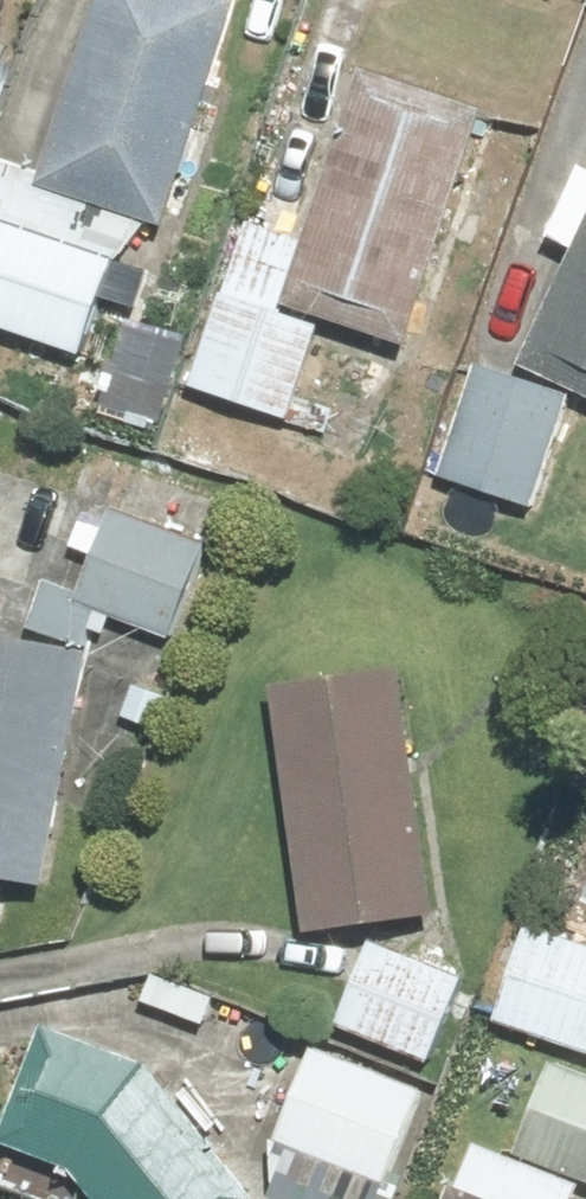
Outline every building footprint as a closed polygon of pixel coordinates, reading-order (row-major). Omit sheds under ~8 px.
[(39,188),(164,227),(236,0),(99,0),(39,188)] [(485,110),(359,69),(281,307),(407,348),(485,110)] [(515,367),(585,400),(585,215),(515,367)] [(529,513),(569,397),(472,364),(415,527),(473,548),(490,499),(529,513)] [(80,647),(92,616),(166,644),(204,548),(108,511),(76,592),(42,579),(24,626),(80,647)] [(0,638),(0,882),(43,889),(85,653),(0,638)] [(398,668),(269,685),(304,938),(432,921),(398,668)] [(491,1023),(585,1057),(585,945),(527,924),(491,1023)] [(365,942),(332,1031),(429,1067),(462,978),(365,942)] [(38,1027),(0,1136),(0,1146),(64,1168),(90,1198),(253,1198),(147,1065),(38,1027)] [(422,1092),(308,1049),(271,1150),(284,1155),(268,1198),(383,1198),(422,1092)] [(513,1157),(585,1186),(585,1072),(552,1059),(513,1157)] [(451,1185),(446,1198),(486,1198),(451,1185)]
